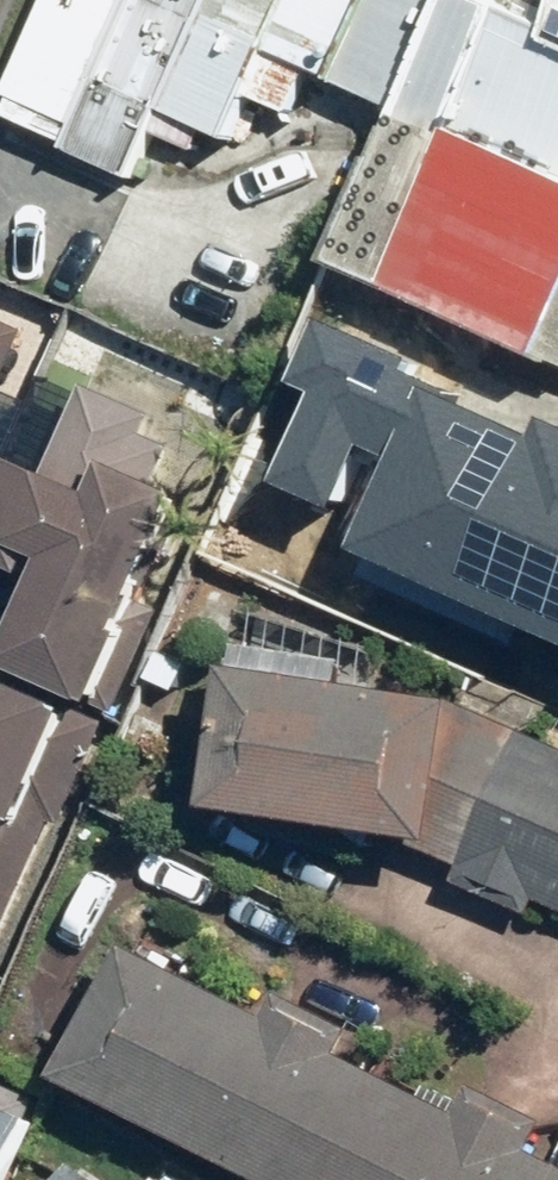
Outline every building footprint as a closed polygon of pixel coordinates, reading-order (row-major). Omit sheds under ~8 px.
[(0,101),(0,129),(116,180),(145,113),(195,0),(45,0),(0,101)] [(145,113),(204,139),(251,33),(383,92),(424,0),(195,0),(145,113)] [(520,0),(425,0),(383,92),(317,244),(557,350),(557,17),(520,0)] [(557,635),(557,423),(551,438),(465,399),(468,393),(424,373),(428,363),(336,322),(308,385),(329,395),(289,485),(382,527),(371,551),(557,635)] [(31,346),(0,332),(0,416),(31,346)] [(171,506),(145,496),(165,447),(138,436),(144,422),(76,394),(40,482),(4,468),(0,477),(0,567),(36,582),(0,670),(0,679),(86,714),(171,506)] [(448,710),(338,700),(340,671),(245,662),(242,691),(219,689),(208,830),(431,865),(459,883),(455,892),(529,924),(533,915),(557,925),(557,755),(448,710)] [(65,723),(0,701),(0,956),(55,829),(66,833),(92,759),(57,747),(65,723)] [(128,949),(58,1083),(246,1179),(557,1179),(557,1174),(533,1160),(539,1148),(462,1108),(455,1121),(333,1057),(339,1044),(277,1012),(271,1024),(128,949)] [(42,1110),(0,1093),(0,1179),(12,1179),(42,1110)] [(77,1165),(67,1179),(98,1179),(77,1165)]
